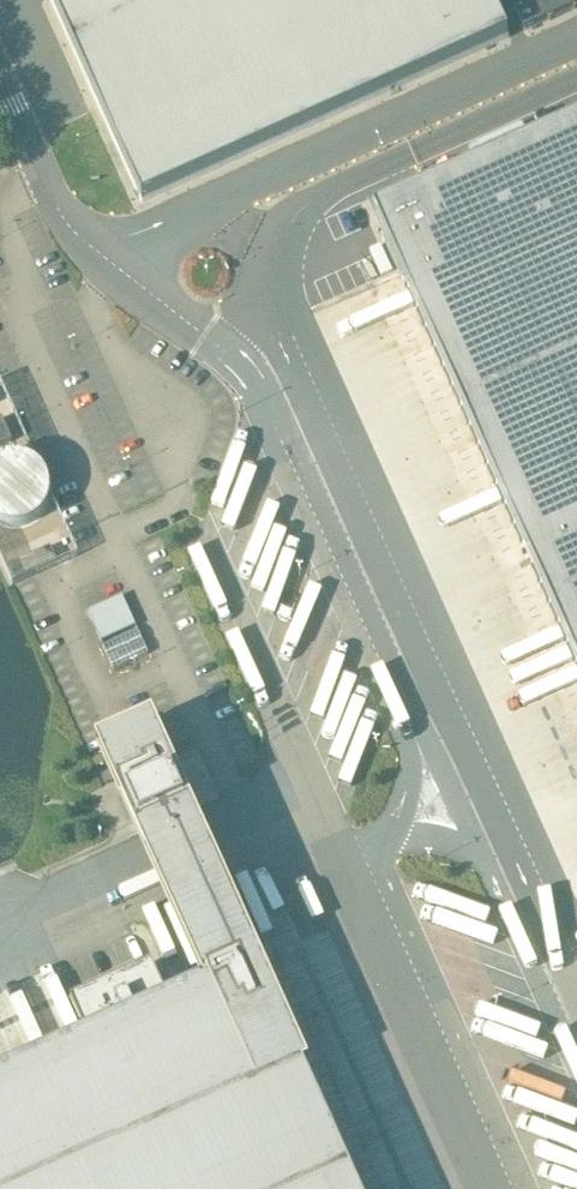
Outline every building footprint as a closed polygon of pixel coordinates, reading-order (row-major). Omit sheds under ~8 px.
[(142,203),(508,38),(491,0),(50,0),(142,203)] [(524,31),(576,7),(576,0),(510,0),(524,31)] [(373,210),(383,232),(382,232),(399,269),(576,666),(576,118),(424,187),(424,188),(410,194),(373,210)] [(303,1072),(309,1070),(153,721),(95,747),(203,986),(167,1002),(151,964),(70,1001),(87,1038),(0,1077),(0,1188),(355,1188),(303,1072)]
